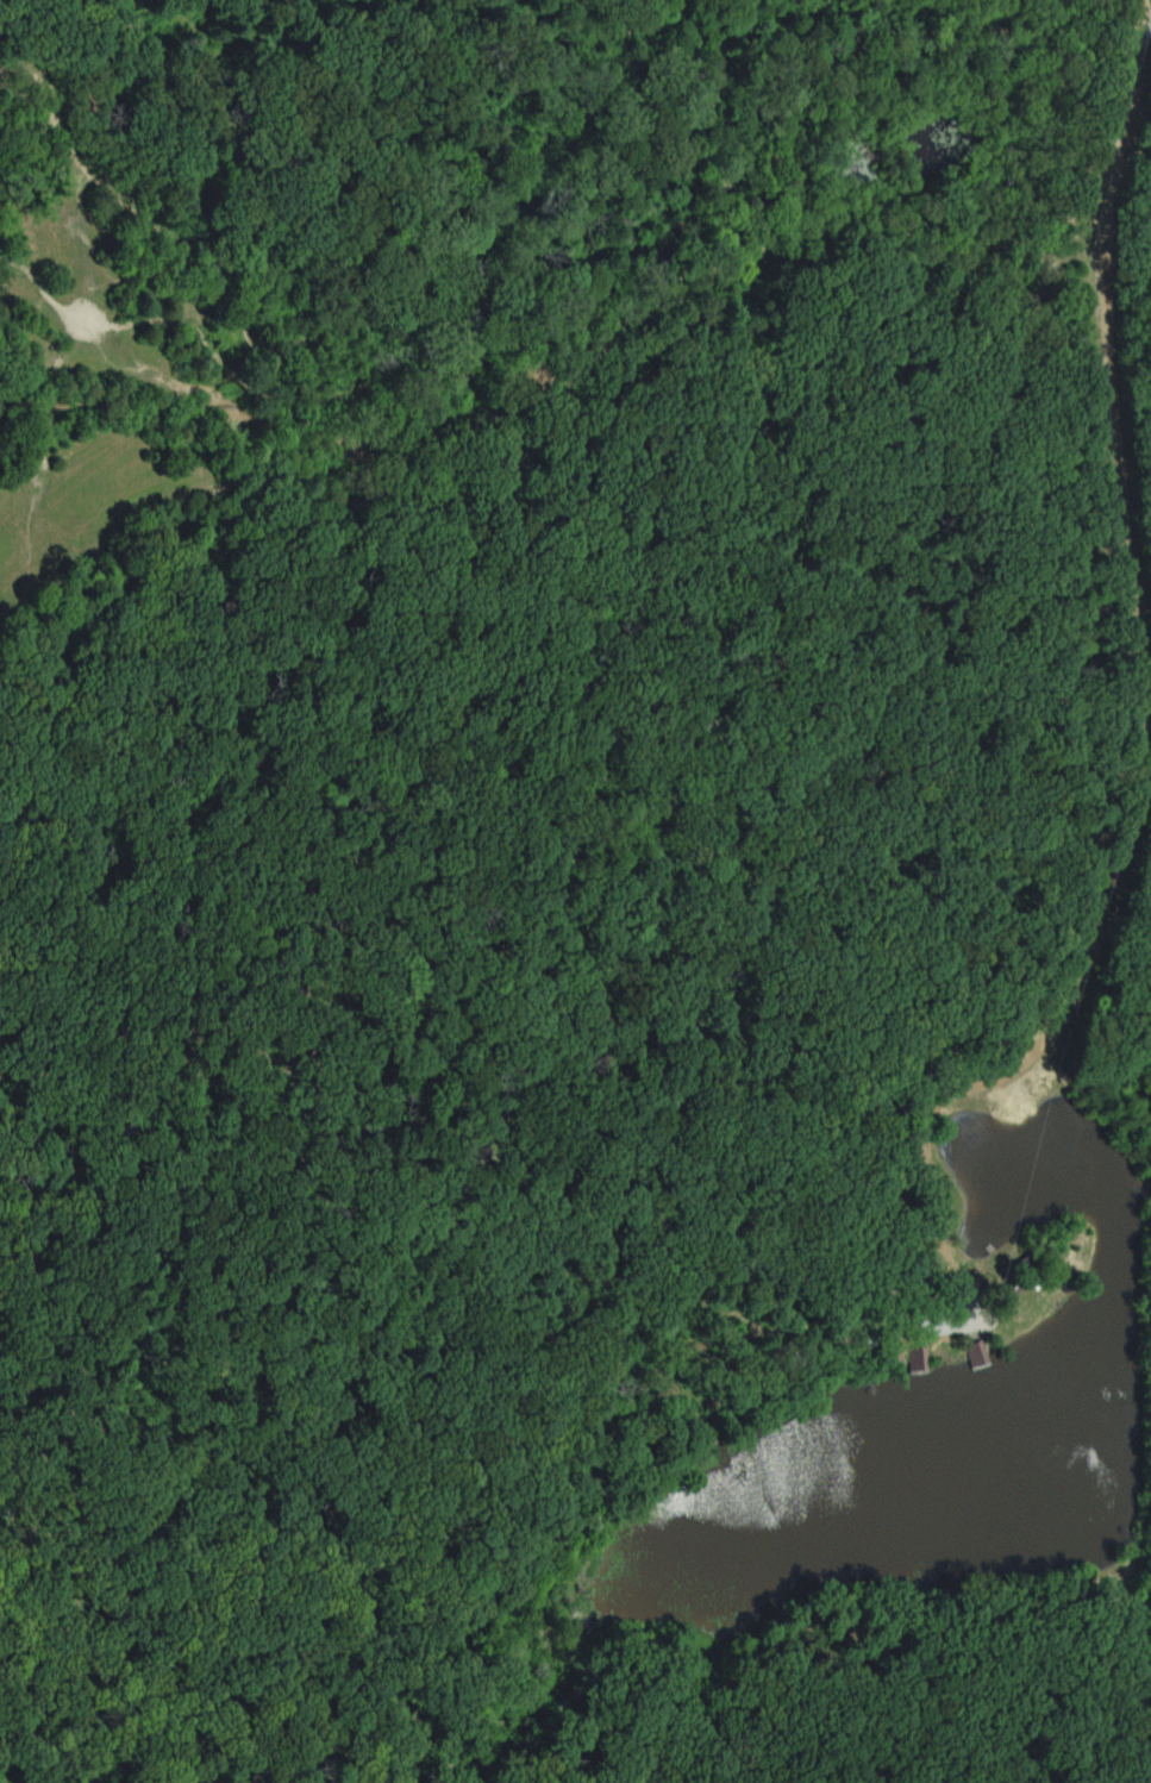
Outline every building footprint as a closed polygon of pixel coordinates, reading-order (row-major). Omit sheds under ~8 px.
[(968,1368),(987,1364),(981,1338),(963,1342),(968,1368)] [(925,1371),(924,1346),(905,1347),(906,1372),(925,1371)]
